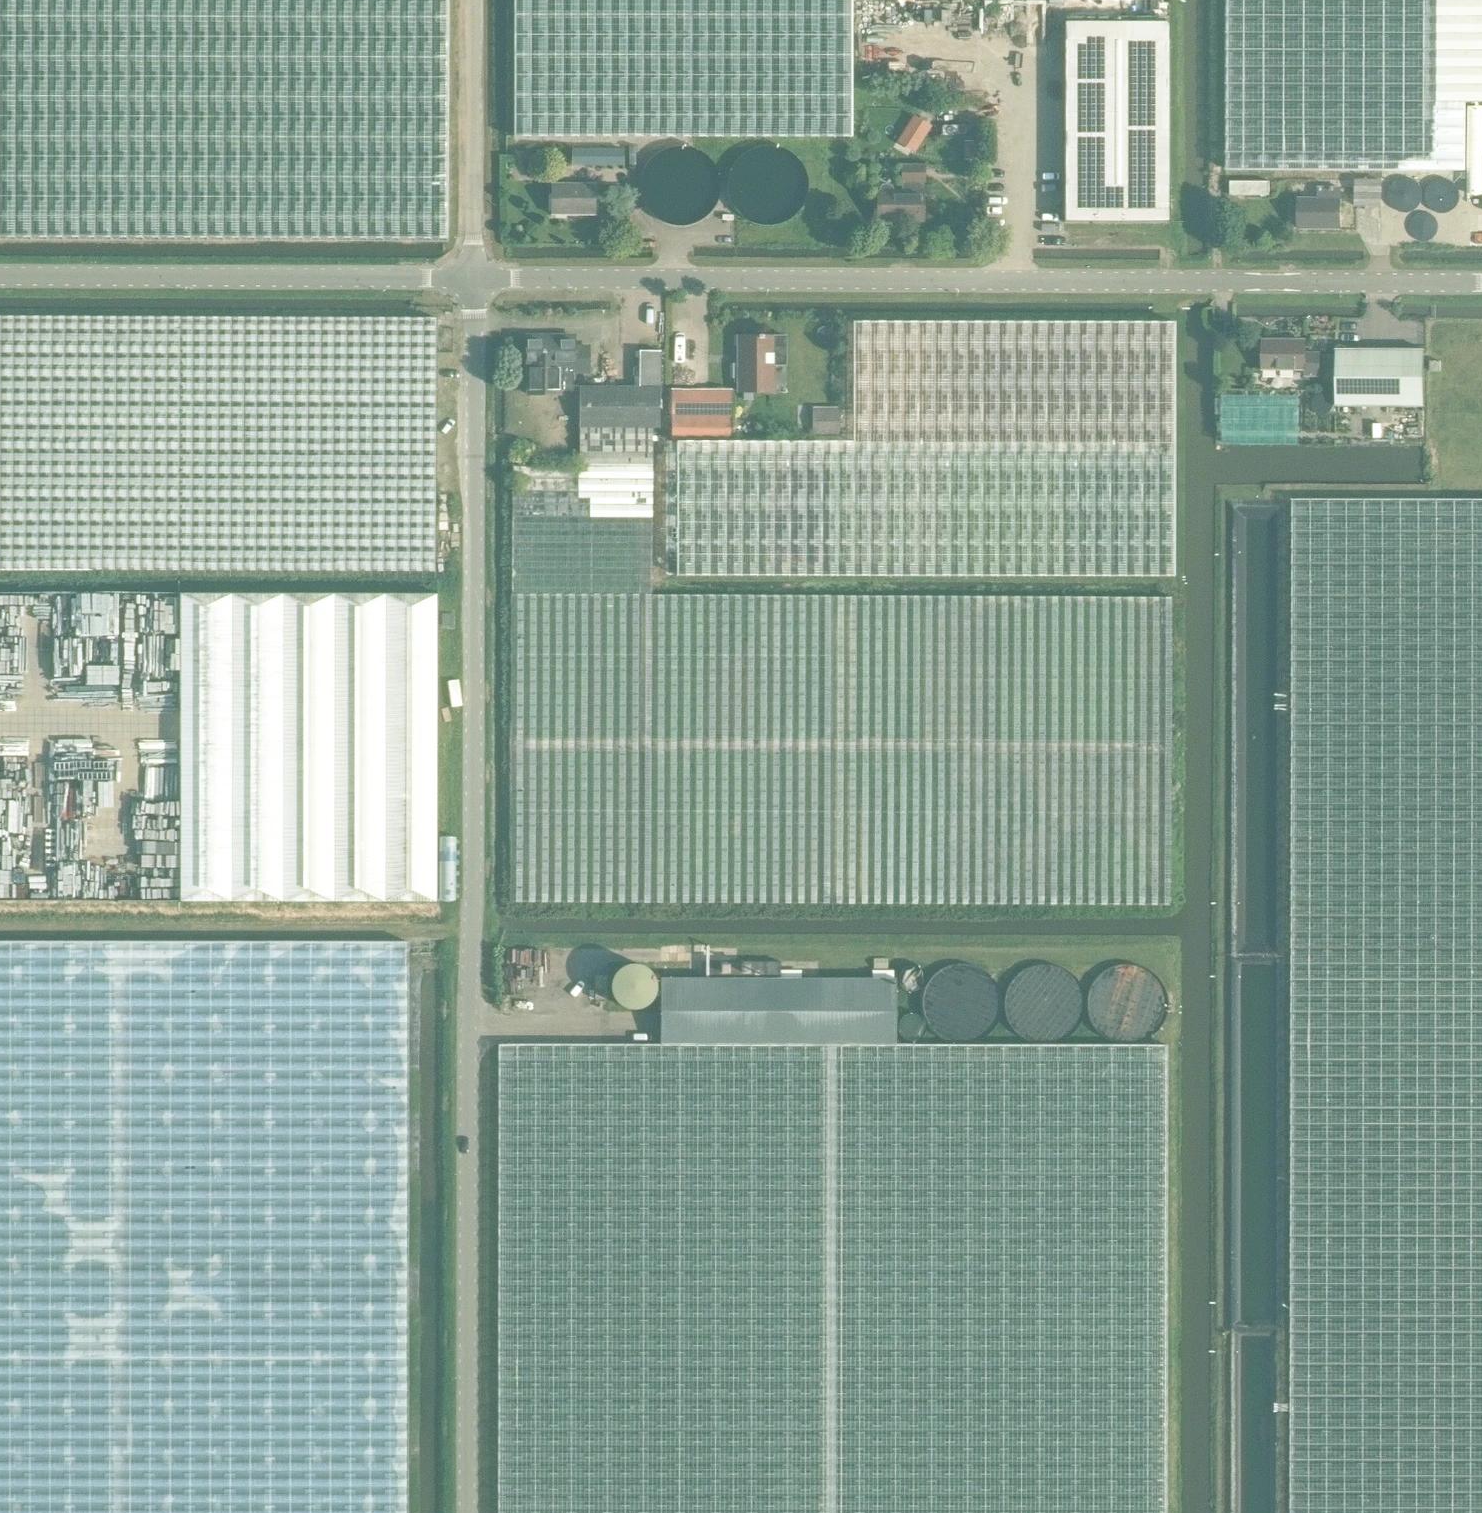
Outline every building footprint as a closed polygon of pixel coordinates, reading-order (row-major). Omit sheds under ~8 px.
[(444,239),(448,239),(449,0),(0,0),(0,237),(444,239)] [(514,136),(851,136),(852,0),(514,0),(514,136)] [(1228,169),(1434,170),(1435,0),(1229,0),(1228,169)] [(1434,170),(1466,170),(1466,101),(1481,102),(1481,0),(1435,0),(1434,170)] [(1169,21),(1065,22),(1065,221),(1170,221),(1169,21)] [(913,115),(897,141),(914,152),(931,126),(913,115)] [(974,141),(965,141),(965,159),(974,159),(974,141)] [(877,221),(923,221),(923,182),(924,182),(924,165),(902,165),(901,191),(877,190),(877,221)] [(1381,205),(1382,179),(1357,179),(1357,205),(1381,205)] [(1231,180),(1231,194),(1270,195),(1270,181),(1231,180)] [(595,213),(595,183),(554,183),(553,213),(595,213)] [(1341,229),(1341,188),(1318,188),(1318,200),(1299,199),(1299,228),(1341,229)] [(0,316),(0,571),(435,572),(437,318),(0,316)] [(730,389),(671,389),(671,415),(671,439),(671,441),(670,574),(1173,576),(1174,321),(1137,321),(846,320),(845,442),(823,441),(732,441),(732,439),(732,416),(733,389),(730,389)] [(557,395),(557,392),(573,392),(573,372),(589,372),(589,348),(575,348),(575,335),(527,335),(528,395),(557,395)] [(736,362),(732,362),(733,381),(737,381),(737,392),(765,392),(775,392),(775,366),(786,366),(786,335),(772,335),(736,335),(736,362)] [(1319,376),(1320,353),(1306,353),(1306,339),(1263,338),(1262,369),(1306,370),(1305,376),(1319,376)] [(1337,348),(1337,389),(1336,404),(1426,404),(1426,349),(1337,348)] [(639,386),(580,386),(580,426),(653,427),(659,427),(659,386),(660,351),(639,351),(639,386)] [(1440,359),(1429,359),(1429,371),(1440,371),(1440,359)] [(653,427),(580,426),(580,441),(580,467),(513,466),(511,595),(513,595),(513,902),(1169,904),(1171,597),(653,595),(653,427)] [(1294,499),(1293,916),(1292,947),(1291,1512),(1481,1512),(1481,499),(1294,499)] [(430,594),(180,594),(180,902),(437,902),(437,594),(430,594)] [(407,942),(0,941),(0,1512),(406,1512),(407,942)] [(661,979),(660,1044),(896,1044),(896,979),(661,979)] [(1166,1044),(896,1044),(660,1044),(498,1044),(498,1512),(1165,1512),(1166,1044)]
